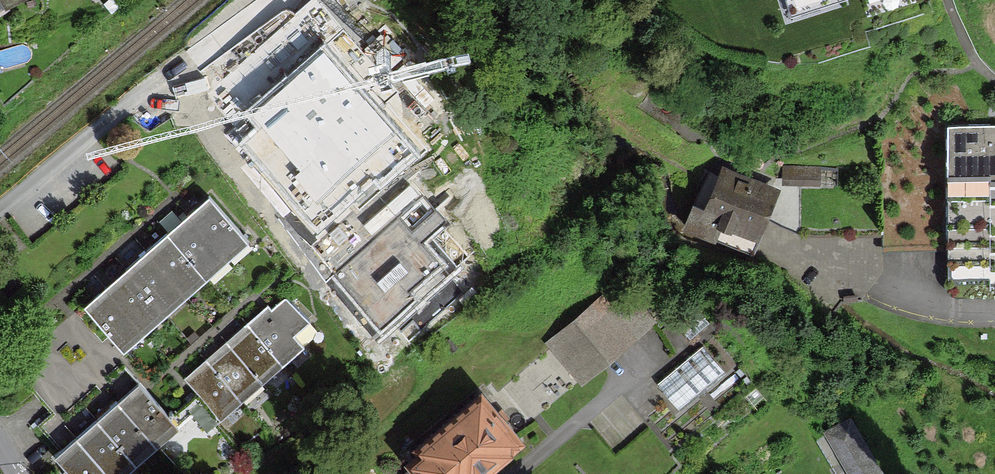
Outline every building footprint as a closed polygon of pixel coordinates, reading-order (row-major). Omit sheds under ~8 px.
[(7,13),(29,0),(0,0),(0,2),(7,13)] [(229,135),(319,236),(416,150),(326,49),(268,99),(229,135)] [(950,127),(950,276),(994,276),(994,127),(950,127)] [(704,218),(755,243),(780,190),(729,166),(704,218)] [(214,197),(193,215),(230,256),(251,238),(214,197)] [(342,285),(381,333),(471,258),(425,202),(385,236),(335,277),(342,285)] [(193,215),(173,234),(210,275),(230,256),(193,215)] [(173,234),(152,252),(189,293),(210,275),(173,234)] [(152,252),(132,271),(169,312),(189,293),(152,252)] [(132,271),(111,289),(148,330),(169,312),(132,271)] [(111,289),(91,308),(128,349),(148,330),(111,289)] [(618,291),(549,341),(575,377),(645,326),(618,291)] [(274,299),(253,318),(291,360),(312,341),(274,299)] [(253,318),(232,337),(270,379),(291,360),(253,318)] [(232,337),(211,355),(250,397),(270,379),(232,337)] [(660,385),(681,407),(724,367),(703,345),(660,385)] [(211,355),(191,374),(229,416),(250,397),(211,355)] [(146,374),(126,393),(164,435),(185,416),(146,374)] [(126,393),(105,412),(143,454),(164,435),(126,393)] [(484,393),(416,450),(436,473),(477,473),(521,438),(484,393)] [(105,412),(84,430),(123,473),(143,454),(105,412)] [(850,418),(823,432),(846,473),(881,473),(850,418)] [(64,449),(86,473),(121,473),(123,473),(84,430),(64,449)]
